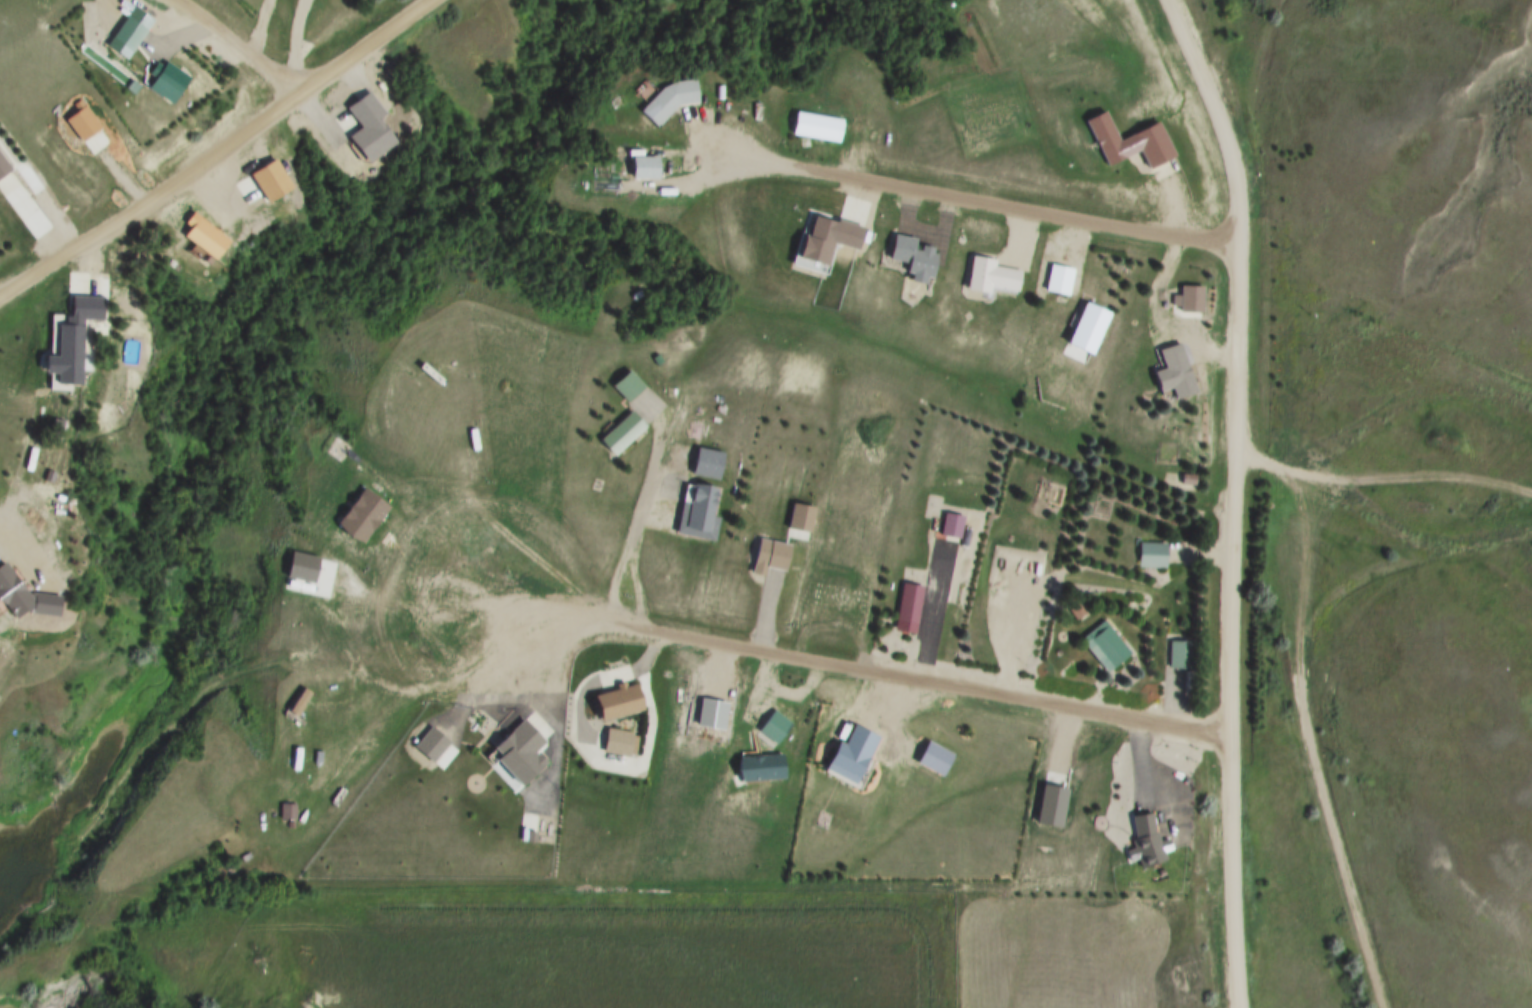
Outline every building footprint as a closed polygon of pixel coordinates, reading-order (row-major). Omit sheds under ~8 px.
[(136,7),(158,21),(138,52),(116,39),(136,7)] [(104,39),(125,53),(141,30),(120,16),(104,39)] [(160,105),(179,77),(152,59),(134,87),(160,105)] [(168,70),(171,65),(197,82),(181,107),(155,91),(161,81),(156,78),(162,67),(168,70)] [(645,112),(667,88),(701,82),(704,101),(681,106),(660,127),(645,112)] [(351,108),(373,93),(388,116),(383,120),(400,145),(372,164),(353,137),(365,129),(351,108)] [(70,121),(88,107),(105,130),(88,144),(70,121)] [(798,111),(842,120),(837,142),(794,134),(798,111)] [(1086,121),(1105,111),(1120,140),(1158,121),(1175,156),(1149,169),(1139,150),(1108,166),(1086,121)] [(13,170),(0,180),(0,153),(13,170)] [(635,157),(662,158),(662,180),(635,180),(635,157)] [(237,185),(278,162),(293,188),(268,203),(265,197),(249,206),(237,185)] [(817,216),(839,222),(840,220),(865,228),(859,249),(834,242),(827,264),(800,257),(806,235),(811,237),(817,216)] [(200,246),(190,239),(206,218),(236,242),(220,262),(217,260),(212,267),(195,253),(200,246)] [(918,239),(916,251),(921,252),(922,245),(934,248),(933,254),(938,255),(933,284),(906,279),(909,262),(890,259),(895,235),(918,239)] [(992,287),(991,293),(967,289),(973,256),(997,261),(996,266),(1022,271),(1018,291),(992,287)] [(1051,265),(1073,270),(1068,295),(1046,290),(1051,265)] [(1181,295),(1181,286),(1203,286),(1203,312),(1181,312),(1181,306),(1172,306),(1173,295),(1181,295)] [(64,328),(73,328),(73,320),(78,320),(78,299),(112,300),(112,321),(90,321),(89,386),(63,386),(64,328)] [(1087,302),(1112,314),(1094,354),(1069,343),(1087,302)] [(1167,369),(1160,351),(1180,344),(1198,395),(1178,402),(1173,387),(1162,391),(1156,373),(1167,369)] [(613,386),(629,371),(645,388),(628,403),(613,386)] [(600,439),(632,411),(646,427),(614,455),(600,439)] [(698,448),(725,453),(720,479),(693,474),(698,448)] [(1179,474),(1195,474),(1195,484),(1179,484),(1179,474)] [(685,484),(719,490),(710,539),(677,533),(685,484)] [(339,524),(366,489),(390,508),(363,543),(339,524)] [(946,514),(965,517),(961,538),(942,535),(946,514)] [(758,538),(792,544),(788,571),(768,567),(766,575),(752,573),(758,538)] [(1140,544),(1166,544),(1166,568),(1140,568),(1140,544)] [(293,552),(322,559),(315,584),(287,577),(293,552)] [(26,621),(0,589),(0,575),(13,565),(38,596),(70,599),(68,618),(33,615),(26,621)] [(905,584),(925,588),(917,634),(897,630),(905,584)] [(1069,608),(1077,601),(1088,615),(1080,622),(1069,608)] [(1083,641),(1106,622),(1133,654),(1109,674),(1083,641)] [(1173,642),(1195,642),(1195,670),(1173,670),(1173,642)] [(628,688),(638,685),(646,710),(604,722),(597,697),(619,691),(617,686),(627,683),(628,688)] [(758,731),(774,710),(793,725),(777,745),(758,731)] [(484,756),(524,719),(545,743),(537,750),(549,763),(524,786),(519,781),(512,787),(484,756)] [(841,742),(846,745),(857,725),(881,737),(856,786),(826,771),(841,742)] [(431,726),(449,742),(434,761),(415,746),(431,726)] [(609,729),(635,733),(631,755),(605,751),(609,729)] [(929,740),(955,754),(943,777),(917,763),(929,740)] [(739,758),(783,754),(785,777),(741,781),(739,758)] [(279,803),(292,804),(292,818),(278,817),(279,803)] [(1137,843),(1141,842),(1137,818),(1159,815),(1161,834),(1173,863),(1148,873),(1137,843)]
